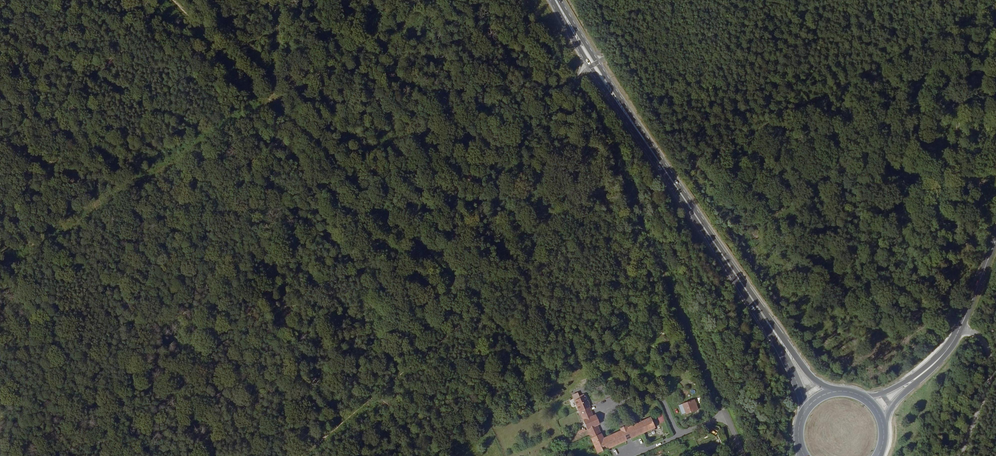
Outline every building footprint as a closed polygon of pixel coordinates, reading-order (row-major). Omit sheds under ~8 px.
[(341,138),(347,142),(350,137),(344,134),(341,138)] [(751,299),(747,301),(753,312),(757,310),(751,299)] [(572,394),(582,391),(580,386),(570,390),(572,394)] [(590,440),(601,435),(585,400),(574,405),(581,420),(590,440)] [(685,416),(694,413),(692,408),(696,407),(693,401),(681,406),(685,416)] [(654,429),(650,418),(602,439),(601,435),(590,440),(596,454),(654,429)]
